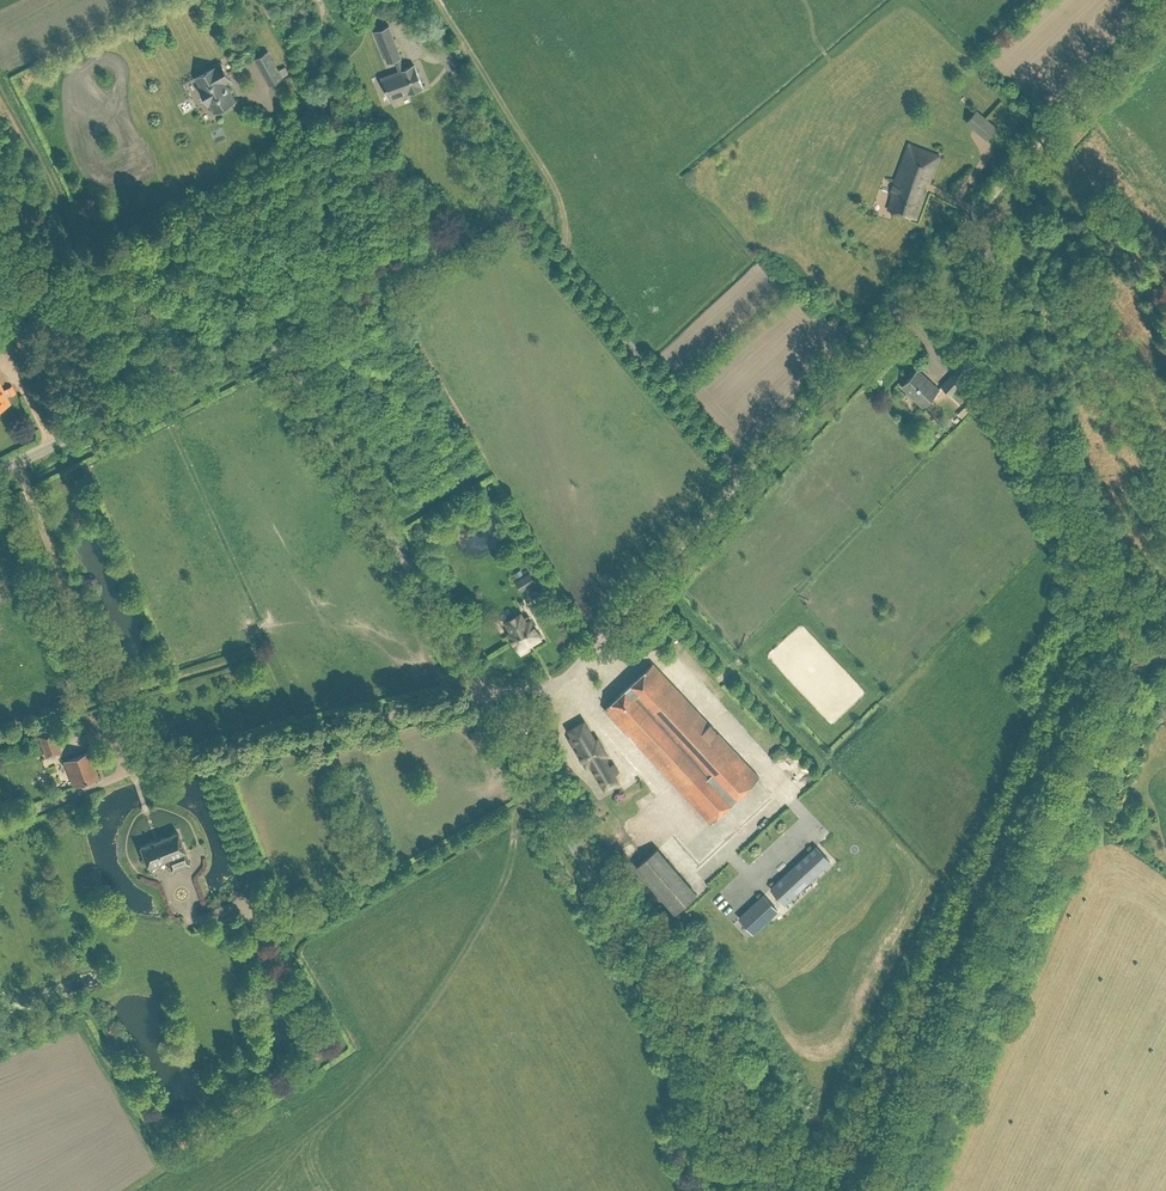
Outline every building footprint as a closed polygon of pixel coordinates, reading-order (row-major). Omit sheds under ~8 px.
[(394,38),(389,25),(375,30),(381,44),(387,61),(395,58),(400,69),(401,73),(383,80),(385,87),(384,87),(385,90),(386,89),(389,96),(411,87),(412,91),(423,87),(414,64),(404,68),(399,57),(401,56),(394,38)] [(267,52),(255,58),(269,84),(281,77),(267,52)] [(210,103),(214,111),(234,100),(221,77),(226,74),(220,63),(215,66),(195,77),(201,87),(199,88),(208,104),(210,103)] [(966,121),(974,127),(983,116),(976,110),(966,121)] [(1056,164),(1068,154),(1057,142),(1046,151),(1056,164)] [(887,207),(915,217),(937,154),(907,144),(892,188),(894,189),(887,207)] [(56,275),(47,278),(53,292),(62,288),(56,275)] [(937,388),(916,369),(901,385),(922,405),(937,388)] [(954,369),(940,385),(952,395),(966,380),(954,369)] [(9,403),(6,396),(9,394),(9,395),(14,392),(11,386),(6,388),(6,390),(3,391),(0,384),(0,407),(9,403)] [(964,419),(975,410),(972,406),(961,415),(964,419)] [(515,580),(521,591),(536,581),(529,571),(515,580)] [(520,613),(506,621),(511,630),(508,632),(520,652),(529,647),(526,642),(539,634),(528,615),(523,618),(520,613)] [(667,635),(659,643),(669,652),(676,643),(667,635)] [(652,662),(603,708),(709,822),(759,776),(683,695),(686,691),(681,686),(677,689),(652,662)] [(584,720),(569,729),(579,747),(576,749),(585,764),(588,762),(603,788),(618,780),(605,758),(607,757),(604,753),(607,752),(598,737),(594,739),(584,720)] [(37,735),(45,757),(60,751),(52,729),(37,735)] [(73,785),(97,776),(88,751),(63,760),(73,785)] [(814,817),(818,812),(807,802),(802,807),(814,817)] [(842,849),(847,828),(837,826),(832,847),(842,849)] [(139,845),(149,872),(169,865),(170,868),(188,861),(183,849),(184,849),(176,830),(139,845)] [(771,887),(784,902),(796,892),(792,888),(805,877),(808,881),(830,860),(816,845),(771,887)] [(674,912),(696,893),(657,847),(635,866),(674,912)] [(708,870),(719,852),(710,847),(699,865),(708,870)] [(764,894),(739,917),(753,932),(778,909),(764,894)] [(269,926),(263,929),(266,935),(272,933),(269,926)]
